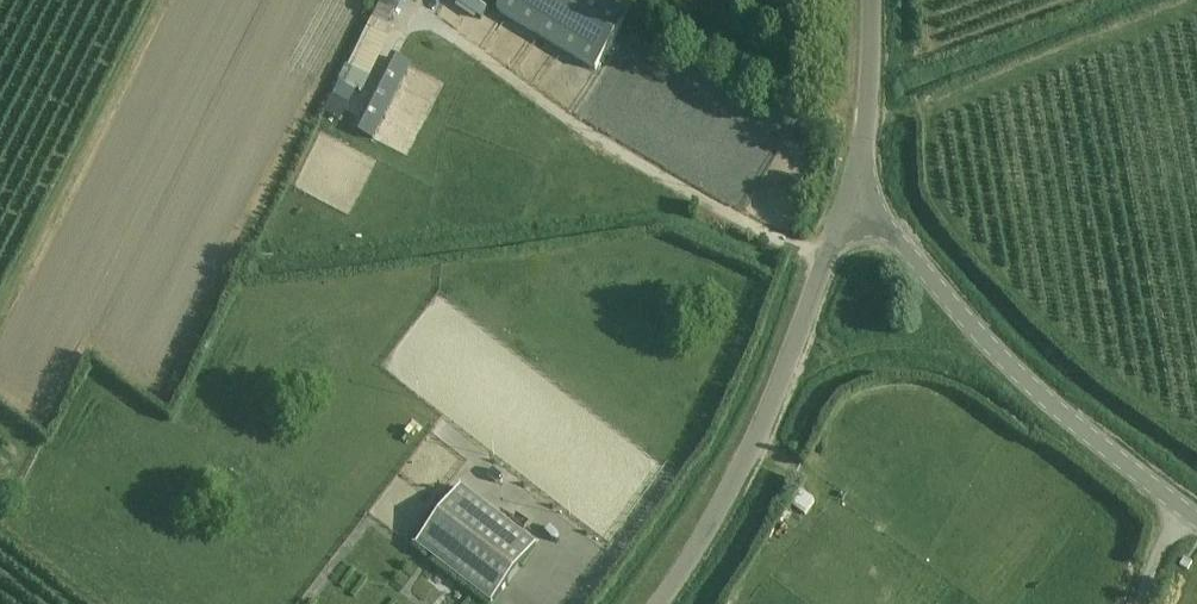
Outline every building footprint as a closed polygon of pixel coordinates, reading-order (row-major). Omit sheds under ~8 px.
[(379,7),(394,14),(396,15),(404,0),(382,0),(379,7)] [(497,11),(563,51),(596,71),(634,10),(617,0),(504,0),(497,11)] [(364,94),(395,31),(372,20),(341,83),(355,90),(364,94)] [(400,53),(361,128),(377,137),(416,61),(400,53)] [(341,83),(325,115),(339,122),(355,90),(341,83)] [(536,546),(460,488),(416,545),(492,603),(536,546)] [(800,490),(790,503),(805,514),(815,501),(800,490)]
